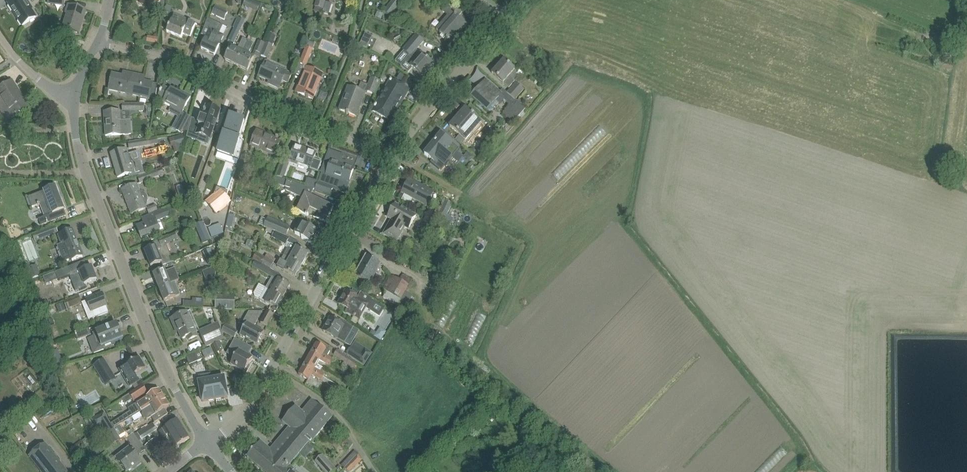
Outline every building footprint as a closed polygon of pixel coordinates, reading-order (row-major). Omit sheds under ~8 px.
[(31,20),(36,17),(25,0),(13,0),(8,3),(23,26),(31,20)] [(150,0),(149,7),(159,8),(160,4),(161,2),(160,2),(160,0),(150,0)] [(289,0),(281,0),(277,9),(283,12),(289,0)] [(322,8),(323,8),(325,0),(318,0),(316,6),(314,11),(321,13),(322,8)] [(391,15),(402,1),(400,0),(394,0),(385,11),(391,15)] [(324,11),(330,13),(333,4),(327,2),(324,11)] [(451,43),(457,36),(467,25),(458,17),(462,12),(451,2),(445,9),(450,13),(437,29),(441,32),(440,33),(451,43)] [(86,10),(77,7),(69,5),(66,13),(68,13),(63,28),(79,33),(86,10)] [(167,5),(164,12),(170,14),(173,7),(167,5)] [(212,14),(225,20),(228,12),(215,6),(212,14)] [(396,12),(392,17),(397,21),(401,16),(396,12)] [(191,36),(194,27),(196,23),(174,14),(167,32),(182,38),(183,34),(191,36)] [(207,37),(201,49),(215,55),(224,35),(220,33),(223,25),(215,22),(208,19),(202,35),(207,37)] [(234,42),(240,30),(240,31),(244,23),(237,20),(233,27),(234,28),(229,40),(234,42)] [(238,49),(232,46),(225,60),(236,65),(248,41),(247,40),(250,34),(247,40),(243,38),(238,49)] [(270,34),(266,43),(272,46),(276,36),(270,34)] [(417,35),(413,39),(404,50),(410,55),(401,66),(409,73),(413,68),(423,77),(433,64),(416,50),(424,41),(417,35)] [(248,54),(253,43),(248,41),(236,65),(248,71),(254,57),(248,54)] [(255,51),(260,53),(265,43),(259,41),(255,51)] [(261,56),(267,58),(272,46),(266,43),(261,56)] [(300,62),(306,65),(313,50),(306,47),(300,62)] [(515,82),(513,80),(516,77),(516,71),(504,60),(492,73),(509,88),(515,82)] [(279,85),(280,86),(283,81),(289,83),(293,74),(265,62),(259,76),(270,81),(269,83),(278,87),(279,85)] [(306,67),(299,83),(296,92),(313,99),(317,90),(315,89),(321,73),(306,67)] [(109,89),(119,91),(150,98),(153,83),(144,81),(144,77),(131,74),(130,80),(123,79),(123,77),(112,74),(109,89)] [(375,94),(379,85),(380,81),(372,78),(369,85),(361,82),(358,90),(349,87),(340,110),(356,116),(366,91),(375,94)] [(391,80),(373,111),(388,120),(397,105),(399,107),(409,90),(391,80)] [(4,86),(0,88),(0,97),(13,117),(26,109),(18,96),(21,94),(12,81),(4,86)] [(486,81),(473,97),(481,104),(488,110),(496,100),(498,102),(500,104),(504,100),(510,105),(503,113),(514,123),(525,110),(503,91),(501,93),(494,87),(486,81)] [(507,94),(515,100),(524,90),(516,83),(507,94)] [(164,105),(165,102),(172,106),(171,108),(182,114),(191,96),(185,93),(184,95),(171,88),(170,89),(171,89),(171,90),(164,86),(162,90),(161,90),(158,96),(159,97),(157,101),(164,105)] [(200,122),(192,119),(188,137),(198,141),(200,135),(203,136),(202,137),(204,137),(205,137),(210,139),(220,111),(218,111),(219,109),(209,105),(209,107),(207,107),(205,111),(204,113),(205,113),(203,118),(202,118),(200,122)] [(466,109),(450,126),(457,133),(466,140),(476,129),(478,130),(480,127),(479,125),(482,122),(473,115),(466,109)] [(106,136),(132,134),(131,120),(130,120),(130,117),(134,114),(140,114),(140,111),(121,111),(104,112),(106,136)] [(187,133),(191,117),(185,114),(176,131),(182,133),(187,133)] [(231,117),(218,152),(239,159),(244,141),(238,139),(245,122),(231,117)] [(275,156),(278,149),(281,140),(268,135),(268,136),(257,132),(258,130),(257,130),(251,146),(275,156)] [(132,141),(153,137),(152,132),(131,135),(132,141)] [(184,143),(187,133),(171,138),(173,146),(184,143)] [(442,171),(460,149),(442,134),(425,154),(433,160),(431,162),(442,171)] [(129,142),(130,148),(150,145),(149,139),(129,142)] [(469,145),(465,143),(456,156),(459,159),(469,145)] [(314,159),(316,153),(296,145),(290,159),(311,167),(310,169),(318,172),(322,162),(321,161),(321,162),(314,159)] [(118,178),(128,175),(134,173),(127,149),(111,154),(118,178)] [(330,151),(329,151),(316,190),(330,195),(333,188),(345,193),(349,182),(354,169),(346,166),(346,164),(340,162),(343,156),(330,151)] [(470,162),(474,157),(468,152),(464,156),(470,162)] [(239,172),(246,174),(250,157),(243,156),(239,172)] [(282,161),(277,176),(284,178),(289,163),(282,161)] [(150,173),(138,177),(140,183),(164,174),(162,169),(162,168),(158,170),(150,173)] [(320,211),(317,218),(326,223),(334,207),(311,195),(314,189),(277,177),(275,183),(287,188),(286,191),(302,199),(297,210),(307,215),(310,207),(320,211)] [(402,193),(411,198),(426,206),(434,192),(409,179),(402,193)] [(132,214),(141,210),(146,208),(145,205),(146,205),(147,203),(148,201),(148,199),(148,197),(147,196),(146,194),(144,193),(143,192),(141,191),(140,192),(137,184),(122,190),(132,214)] [(41,225),(57,219),(66,216),(64,210),(65,209),(56,186),(44,191),(44,192),(30,197),(34,207),(38,205),(38,206),(40,205),(40,204),(45,217),(39,219),(41,225)] [(220,188),(205,201),(217,214),(231,202),(220,188)] [(436,219),(444,223),(447,216),(453,205),(446,201),(436,219)] [(416,216),(396,204),(388,218),(392,220),(384,234),(397,242),(405,227),(409,229),(416,216)] [(153,213),(157,222),(170,216),(169,215),(176,212),(174,205),(153,213)] [(160,231),(157,222),(153,213),(142,218),(144,224),(137,227),(142,238),(149,235),(151,240),(162,236),(160,231)] [(432,217),(429,225),(437,229),(439,225),(448,230),(454,219),(447,216),(444,223),(436,219),(432,217)] [(264,227),(267,228),(275,232),(275,231),(286,236),(287,236),(291,227),(268,217),(264,227)] [(205,221),(195,225),(202,240),(212,235),(205,221)] [(296,234),(302,237),(302,238),(314,245),(314,244),(316,245),(319,239),(317,238),(320,233),(303,223),(296,234)] [(43,240),(42,238),(58,232),(56,226),(32,235),(36,243),(43,240)] [(266,231),(273,235),(272,237),(286,245),(290,238),(287,236),(286,236),(275,231),(275,232),(267,228),(266,231)] [(61,245),(58,246),(64,262),(72,259),(72,261),(83,257),(72,229),(62,233),(62,234),(57,236),(61,245)] [(163,266),(167,264),(168,264),(172,262),(173,262),(166,244),(178,239),(176,233),(158,240),(161,246),(157,248),(156,247),(145,251),(151,266),(161,262),(163,266)] [(205,242),(199,245),(202,251),(208,249),(205,242)] [(309,254),(300,249),(291,244),(284,256),(301,266),(309,254)] [(253,259),(255,261),(270,269),(276,259),(267,254),(265,257),(256,252),(253,259)] [(301,266),(284,256),(278,267),(295,277),(301,266)] [(355,277),(363,282),(370,285),(382,264),(366,256),(355,277)] [(34,261),(37,268),(43,265),(40,259),(34,261)] [(270,269),(255,261),(252,266),(267,274),(270,269)] [(53,280),(58,279),(59,280),(72,275),(68,267),(55,272),(51,274),(53,280)] [(79,286),(88,283),(97,279),(92,267),(74,274),(79,286)] [(208,284),(215,281),(215,280),(217,270),(216,267),(203,272),(208,284)] [(154,274),(159,288),(170,283),(175,281),(179,280),(176,273),(168,276),(165,270),(154,274)] [(413,296),(406,292),(412,281),(403,275),(400,281),(391,276),(383,290),(386,292),(383,298),(405,310),(413,296)] [(290,286),(282,281),(273,276),(266,288),(259,284),(283,298),(290,286)] [(170,283),(159,288),(164,302),(176,297),(181,295),(175,281),(170,283)] [(277,309),(283,298),(259,284),(254,293),(255,297),(277,309)] [(351,311),(350,314),(360,320),(367,308),(380,317),(386,308),(361,291),(357,298),(346,291),(339,304),(351,311)] [(103,293),(93,297),(87,299),(91,312),(93,311),(95,316),(108,311),(106,306),(107,305),(103,293)] [(235,309),(236,295),(216,294),(215,308),(235,309)] [(64,301),(67,309),(82,303),(79,295),(64,301)] [(193,298),(193,302),(184,302),(184,306),(203,307),(203,298),(193,298)] [(59,313),(66,311),(63,303),(56,306),(56,307),(54,308),(55,312),(58,311),(59,313)] [(52,306),(43,309),(46,316),(54,312),(52,306)] [(268,327),(274,315),(267,311),(261,323),(268,327)] [(189,340),(197,336),(187,312),(171,318),(175,326),(176,325),(182,339),(188,337),(189,340)] [(247,324),(240,335),(258,345),(264,332),(254,327),(262,313),(263,313),(263,312),(249,312),(244,322),(247,324)] [(344,323),(343,325),(331,318),(324,331),(336,339),(337,338),(345,343),(353,328),(344,323)] [(119,323),(93,334),(95,340),(98,349),(123,339),(119,330),(121,329),(119,323)] [(201,334),(206,347),(224,339),(218,323),(208,327),(209,330),(201,334)] [(226,325),(222,332),(234,338),(238,332),(226,325)] [(75,334),(77,340),(91,334),(89,328),(75,334)] [(380,328),(374,336),(381,341),(387,332),(380,328)] [(231,365),(245,372),(246,371),(247,372),(250,366),(249,365),(253,358),(248,355),(252,347),(236,339),(228,354),(235,357),(231,365)] [(317,343),(312,351),(332,363),(334,359),(328,356),(330,351),(326,349),(327,349),(317,343)] [(351,348),(346,355),(364,367),(373,354),(365,349),(362,354),(351,348)] [(354,368),(357,363),(337,350),(334,355),(354,368)] [(49,354),(52,361),(61,357),(59,351),(49,354)] [(312,351),(308,359),(318,364),(324,368),(326,364),(330,366),(332,363),(312,351)] [(200,352),(187,357),(190,365),(203,359),(200,352)] [(140,381),(136,374),(146,368),(140,358),(120,370),(130,387),(140,381)] [(94,366),(106,385),(116,379),(104,359),(94,366)] [(308,359),(304,366),(324,378),(326,375),(325,374),(315,369),(318,364),(308,359)] [(311,375),(321,381),(329,385),(331,382),(324,378),(304,366),(299,375),(308,380),(311,375)] [(200,383),(198,383),(202,402),(215,400),(216,400),(212,380),(211,374),(199,376),(200,383)] [(225,378),(212,380),(216,400),(229,397),(225,378)] [(125,404),(132,400),(134,402),(148,393),(143,385),(129,394),(122,399),(125,404)] [(115,429),(142,411),(164,397),(159,389),(128,409),(130,412),(112,424),(115,429)] [(147,420),(149,419),(152,417),(155,423),(168,415),(165,409),(170,406),(164,397),(142,411),(143,413),(142,415),(144,418),(146,419),(147,420)] [(289,427),(271,449),(290,465),(309,443),(310,444),(333,417),(312,400),(302,412),(296,406),(283,421),(289,427)] [(105,412),(92,420),(97,428),(101,425),(113,444),(121,439),(115,429),(112,424),(109,420),(105,412)] [(15,427),(23,435),(31,427),(24,419),(15,427)] [(176,447),(190,439),(178,419),(163,429),(167,435),(168,434),(176,447)] [(134,435),(138,441),(156,430),(153,424),(134,435)] [(133,434),(127,438),(139,455),(146,450),(138,441),(134,435),(133,434)] [(146,446),(152,454),(161,447),(155,438),(146,446)] [(350,449),(353,445),(347,439),(343,444),(350,449)] [(247,458),(264,471),(293,471),(295,469),(290,465),(271,449),(261,441),(247,458)] [(45,444),(29,456),(42,471),(67,471),(45,444)] [(136,453),(131,447),(116,458),(127,471),(128,471),(142,461),(136,453)] [(325,471),(334,471),(336,470),(323,455),(316,461),(325,471)] [(355,467),(362,459),(357,455),(344,468),(348,471),(350,471),(355,467)]
